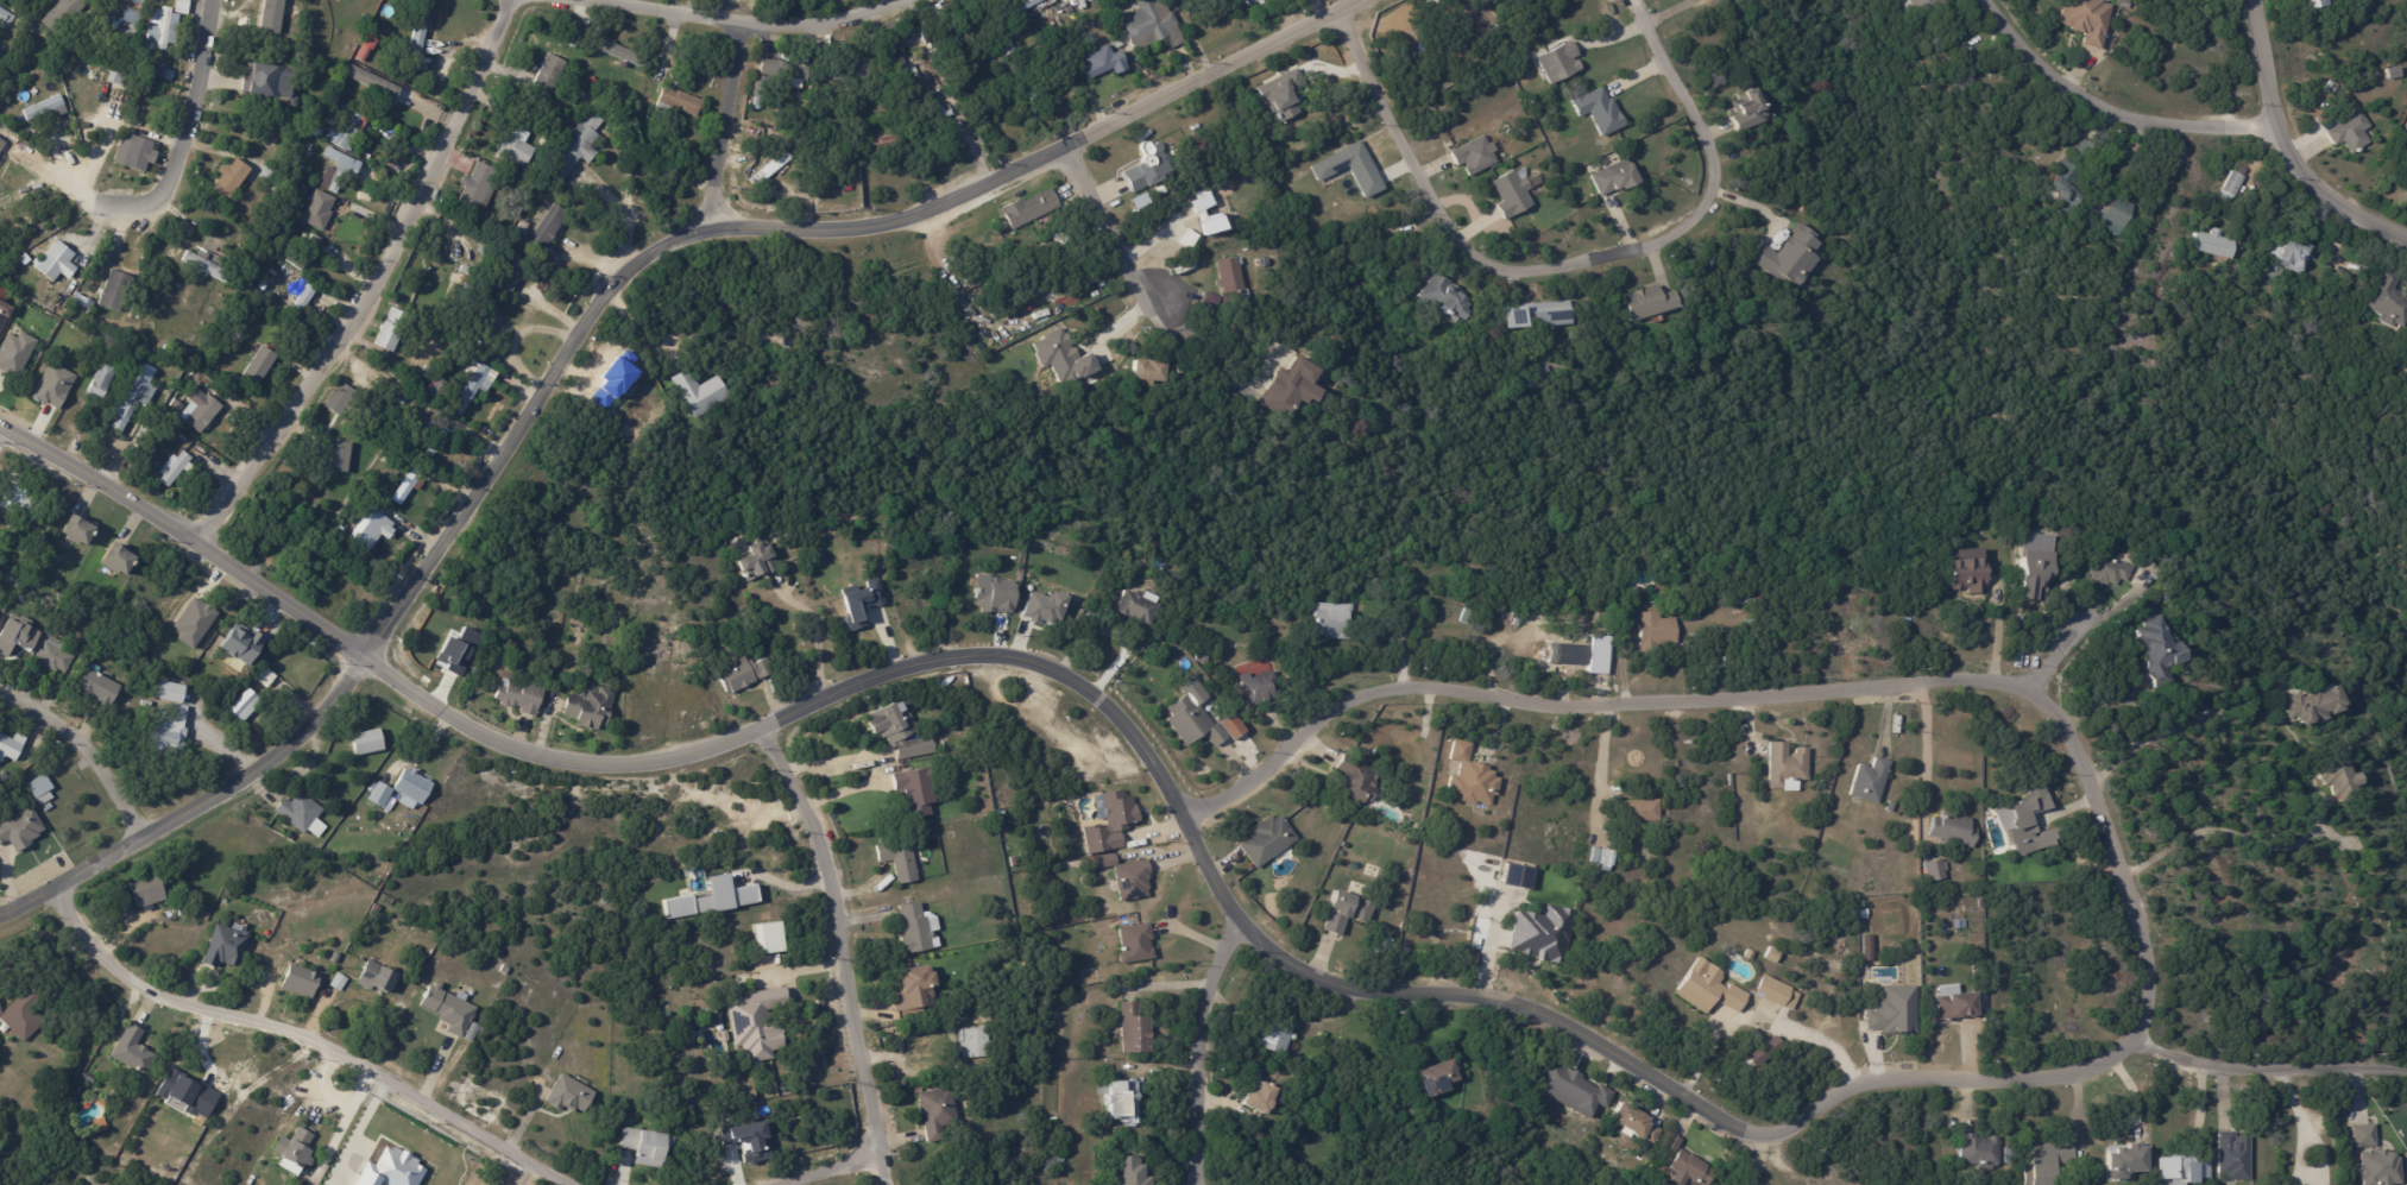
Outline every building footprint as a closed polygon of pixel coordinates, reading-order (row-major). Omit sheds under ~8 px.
[(57,4),(53,0),(86,0),(53,34),(39,23),(57,4)] [(128,1),(129,0),(144,0),(133,42),(118,37),(127,1),(128,1)] [(174,13),(176,0),(182,0),(189,1),(189,2),(187,15),(174,13)] [(1003,10),(1021,0),(1044,0),(1009,19),(1003,10)] [(1134,1),(1137,0),(1163,0),(1170,14),(1171,13),(1177,24),(1176,25),(1184,44),(1183,44),(1170,50),(1165,38),(1134,52),(1129,43),(1119,20),(1139,11),(1134,1)] [(1249,8),(1246,0),(1266,0),(1267,4),(1260,6),(1259,4),(1250,7),(1249,8)] [(1901,14),(1893,0),(1941,0),(1943,5),(1914,20),(1909,11),(1901,14)] [(2061,11),(2064,0),(2096,0),(2100,1),(2100,4),(2111,6),(2104,34),(2102,33),(2097,51),(2078,46),(2081,33),(2077,33),(2077,34),(2063,31),(2063,29),(2058,27),(2059,25),(2056,25),(2058,20),(2056,19),(2059,10),(2061,11)] [(2113,8),(2116,0),(2129,0),(2126,11),(2113,8)] [(2294,10),(2292,0),(2318,0),(2319,6),(2294,10)] [(430,8),(420,62),(409,59),(420,6),(430,8)] [(174,14),(178,15),(175,45),(166,44),(165,52),(145,49),(149,26),(150,26),(152,11),(160,12),(162,7),(171,8),(170,14),(174,14)] [(4,24),(0,22),(0,9),(15,18),(8,31),(1,27),(2,25),(4,24)] [(1008,34),(1016,52),(1007,57),(997,39),(1008,34)] [(630,63),(634,53),(595,37),(591,48),(630,63)] [(1123,45),(1117,49),(1114,43),(1121,39),(1123,45)] [(1580,53),(1581,56),(1575,59),(1576,62),(1580,61),(1584,70),(1552,86),(1539,58),(1574,42),(1580,53)] [(2178,45),(2174,62),(2162,58),(2166,43),(2178,45)] [(1089,81),(1083,69),(1090,67),(1084,56),(1109,44),(1114,55),(1121,51),(1127,63),(1126,63),(1129,70),(1117,75),(1114,69),(1089,81)] [(370,51),(364,64),(355,61),(363,48),(370,51)] [(530,86),(538,68),(544,71),(556,49),(563,53),(562,55),(571,59),(565,71),(556,68),(543,93),(530,86)] [(906,64),(909,70),(912,69),(913,70),(915,69),(920,78),(918,80),(922,88),(919,89),(924,100),(914,105),(890,55),(900,50),(906,64)] [(858,61),(868,59),(869,78),(833,81),(832,58),(858,56),(858,61)] [(774,62),(809,68),(807,83),(802,82),(801,90),(768,84),(765,100),(762,99),(760,111),(754,109),(755,99),(752,97),(756,76),(760,76),(763,59),(774,62)] [(290,100),(247,94),(241,93),(246,64),(294,70),(290,100)] [(399,89),(401,89),(395,101),(346,77),(352,65),(399,89)] [(172,73),(174,73),(170,83),(153,76),(157,67),(172,73)] [(151,84),(147,93),(139,89),(144,78),(151,82),(151,84)] [(674,90),(702,101),(697,118),(672,108),(669,114),(656,109),(664,86),(674,90)] [(1613,100),(1624,122),(1625,121),(1628,126),(1602,139),(1598,128),(1596,128),(1590,114),(1580,119),(1571,101),(1582,96),(1583,97),(1602,88),(1609,101),(1613,100)] [(1770,122),(1740,133),(1734,118),(1739,116),(1733,103),(1741,100),(1739,95),(1747,93),(1748,94),(1762,89),(1769,107),(1770,107),(1772,111),(1766,113),(1770,122)] [(573,106),(566,100),(569,94),(578,100),(573,106)] [(943,108),(933,113),(927,99),(937,94),(943,108)] [(63,106),(27,122),(23,112),(59,95),(63,106)] [(645,106),(641,118),(631,114),(636,102),(645,106)] [(368,120),(363,132),(355,128),(344,151),(326,141),(326,140),(320,137),(323,131),(329,134),(334,126),(344,131),(349,119),(336,112),(340,105),(368,120)] [(939,121),(934,113),(949,106),(953,115),(939,121)] [(2368,126),(2361,132),(2368,141),(2348,156),(2338,141),(2332,146),(2323,133),(2356,109),(2368,126)] [(604,122),(594,133),(599,137),(591,147),(598,153),(588,165),(581,158),(573,168),(573,169),(562,182),(556,187),(546,177),(550,172),(547,169),(559,156),(555,152),(560,149),(556,145),(563,137),(567,140),(582,121),(582,122),(592,112),(604,122)] [(905,145),(869,152),(867,141),(903,134),(905,145)] [(535,150),(524,169),(498,155),(508,135),(535,150)] [(1468,166),(1467,164),(1460,168),(1453,152),(1486,135),(1489,145),(1494,143),(1499,152),(1494,153),(1499,163),(1470,177),(1466,169),(1469,168),(1468,166)] [(146,141),(153,144),(151,151),(157,153),(152,165),(146,164),(144,174),(122,166),(132,137),(146,141)] [(1129,193),(1172,176),(1158,139),(1139,147),(1144,160),(1120,170),(1129,193)] [(1423,146),(1436,139),(1438,144),(1426,152),(1423,146)] [(2068,152),(2075,139),(2085,143),(2077,162),(2066,157),(2068,152)] [(1360,198),(1381,189),(1361,141),(1308,164),(1315,181),(1347,167),(1360,198)] [(363,164),(353,182),(345,177),(335,194),(328,190),(327,191),(317,187),(328,168),(335,171),(339,165),(323,156),(328,147),(353,162),(354,160),(363,164)] [(1521,156),(1518,150),(1524,147),(1525,150),(1530,147),(1531,150),(1521,156)] [(2035,155),(2031,160),(2027,156),(2030,151),(2035,155)] [(790,160),(785,152),(755,170),(761,179),(790,160)] [(250,170),(227,202),(210,190),(221,175),(216,172),(221,166),(226,169),(233,158),(250,170)] [(1625,193),(1624,190),(1618,194),(1617,191),(1601,198),(1592,177),(1628,159),(1632,165),(1633,165),(1642,184),(1625,193)] [(463,186),(455,207),(477,215),(494,170),(472,161),(463,186)] [(2233,194),(2230,198),(2228,196),(2225,200),(2222,197),(2223,194),(2219,191),(2233,164),(2244,170),(2241,177),(2242,177),(2233,194)] [(272,183),(258,178),(263,166),(277,171),(272,183)] [(1510,220),(1507,222),(1499,206),(1505,203),(1493,183),(1516,170),(1521,182),(1526,178),(1532,190),(1527,193),(1535,207),(1510,220)] [(2040,193),(2036,188),(2047,177),(2048,178),(2056,171),(2061,176),(2063,174),(2072,183),(2062,190),(2071,198),(2059,212),(2050,202),(2047,204),(2042,206),(2040,201),(2040,193)] [(265,184),(279,188),(277,194),(264,190),(265,184)] [(298,188),(296,194),(290,193),(294,185),(298,188)] [(335,198),(313,189),(300,221),(321,230),(335,198)] [(1061,208),(1013,232),(1006,218),(1004,219),(1001,210),(1025,198),(1026,202),(1052,189),(1061,208)] [(1189,201),(1208,191),(1212,202),(1195,212),(1189,201)] [(370,203),(359,201),(360,193),(371,195),(370,203)] [(2131,207),(2116,233),(2097,221),(2112,195),(2131,207)] [(353,208),(334,240),(326,234),(345,203),(353,208)] [(568,215),(543,253),(529,244),(534,238),(533,237),(553,203),(568,214),(568,215)] [(1196,220),(1203,218),(1203,215),(1216,210),(1216,214),(1218,213),(1222,227),(1199,234),(1196,220)] [(525,233),(525,235),(517,232),(522,221),(530,225),(525,233)] [(1749,257),(1790,290),(1815,258),(1808,253),(1818,241),(1797,224),(1774,253),(1761,242),(1749,257)] [(2228,241),(2223,260),(2182,251),(2187,232),(2204,235),(2205,229),(2214,232),(2213,238),(2228,241)] [(485,244),(472,238),(474,233),(487,239),(485,244)] [(1057,247),(1052,238),(1060,234),(1066,245),(1058,250),(1057,247)] [(323,247),(320,254),(314,251),(302,272),(284,263),(291,251),(300,256),(313,235),(321,240),(319,244),(323,247)] [(2310,247),(2294,277),(2276,267),(2266,261),(2267,260),(2261,257),(2271,237),(2295,248),(2299,242),(2310,247)] [(59,244),(74,256),(68,264),(73,267),(69,272),(64,269),(52,284),(34,270),(56,241),(59,244)] [(483,258),(477,253),(481,247),(487,252),(483,258)] [(212,262),(215,255),(198,249),(196,257),(212,262)] [(201,251),(208,254),(204,260),(231,273),(225,284),(182,261),(187,251),(197,257),(201,251)] [(517,282),(510,295),(491,285),(506,251),(527,260),(517,282)] [(30,261),(24,267),(18,260),(24,254),(30,261)] [(1222,281),(1217,261),(1239,258),(1239,259),(1242,259),(1243,266),(1240,266),(1245,290),(1248,290),(1250,298),(1247,300),(1247,302),(1227,305),(1223,288),(1220,288),(1218,282),(1222,281)] [(472,271),(470,277),(460,272),(461,266),(472,271)] [(127,276),(131,278),(119,314),(97,307),(111,270),(127,276)] [(2401,300),(2406,302),(2406,310),(2395,330),(2386,324),(2383,329),(2370,321),(2373,317),(2356,308),(2380,270),(2386,273),(2395,279),(2388,290),(2394,294),(2395,292),(2402,297),(2401,300)] [(1458,321),(1456,319),(1455,321),(1453,320),(1453,319),(1443,313),(1439,317),(1429,311),(1432,305),(1420,300),(1436,273),(1453,283),(1450,289),(1456,292),(1455,295),(1457,296),(1458,295),(1469,301),(1467,305),(1470,308),(1468,313),(1470,314),(1466,324),(1458,321)] [(305,283),(300,291),(295,288),(301,279),(305,283)] [(459,291),(461,284),(468,288),(466,295),(459,291)] [(316,290),(295,322),(288,317),(308,285),(316,290)] [(1675,295),(1678,294),(1684,310),(1634,326),(1625,298),(1636,295),(1636,294),(1659,288),(1665,297),(1675,295)] [(1202,304),(1206,292),(1221,300),(1216,310),(1202,304)] [(94,303),(90,311),(76,304),(81,296),(94,303)] [(498,303),(496,320),(500,321),(499,329),(494,328),(491,349),(481,347),(487,302),(498,303)] [(1573,327),(1505,333),(1501,308),(1569,303),(1573,327)] [(6,321),(0,332),(0,305),(11,310),(5,320),(6,321)] [(387,352),(374,346),(393,305),(411,314),(392,354),(387,352)] [(1056,385),(1095,370),(1088,352),(1073,358),(1062,328),(1029,341),(1039,368),(1048,365),(1056,385)] [(19,332),(16,337),(5,333),(0,343),(0,371),(17,378),(35,339),(19,332)] [(162,353),(164,346),(171,347),(168,355),(162,353)] [(277,358),(258,387),(242,377),(250,364),(251,361),(252,361),(262,347),(277,358)] [(1284,419),(1296,398),(1310,405),(1319,390),(1308,383),(1316,369),(1293,356),(1283,373),(1276,368),(1256,403),(1284,419)] [(75,376),(48,361),(29,396),(57,411),(75,376)] [(1164,364),(1168,364),(1166,385),(1151,384),(1151,389),(1135,387),(1135,383),(1135,379),(1133,379),(1134,361),(1164,364)] [(1176,374),(1172,365),(1183,361),(1186,371),(1176,374)] [(116,370),(99,405),(84,398),(101,363),(116,370)] [(492,384),(486,395),(479,390),(462,417),(453,411),(481,365),(491,371),(485,380),(492,384)] [(700,385),(718,373),(731,396),(695,417),(672,378),(689,367),(700,385)] [(128,422),(121,434),(112,428),(137,382),(136,380),(141,370),(153,377),(149,386),(156,390),(146,408),(138,404),(128,422)] [(414,374),(421,379),(416,386),(409,382),(414,374)] [(428,396),(440,379),(448,385),(437,402),(428,396)] [(355,393),(340,417),(323,406),(339,383),(355,393)] [(222,409),(200,435),(184,422),(207,396),(222,409)] [(141,441),(134,437),(140,427),(150,433),(144,442),(141,441)] [(453,441),(447,449),(441,446),(431,460),(423,454),(442,427),(450,433),(447,437),(453,441)] [(187,443),(181,450),(174,446),(175,446),(170,441),(175,434),(187,443)] [(349,454),(348,466),(340,465),(339,473),(324,472),(328,442),(344,443),(342,453),(349,454)] [(183,453),(190,459),(187,462),(191,467),(187,474),(181,469),(166,489),(158,481),(183,453)] [(424,485),(418,493),(412,489),(399,508),(392,502),(414,471),(422,475),(418,481),(424,485)] [(31,523),(0,510),(0,503),(8,485),(31,494),(42,499),(31,523)] [(73,517),(82,523),(84,518),(97,525),(94,530),(95,531),(93,535),(95,536),(87,550),(77,544),(76,546),(65,540),(67,538),(61,535),(70,516),(73,517)] [(386,525),(396,534),(389,542),(380,535),(376,541),(367,532),(382,516),(389,523),(386,525)] [(333,532),(339,527),(345,531),(339,538),(333,532)] [(377,542),(367,555),(359,548),(368,535),(377,542)] [(769,543),(775,555),(774,555),(780,568),(765,575),(764,572),(758,574),(760,576),(748,582),(744,574),(746,573),(745,571),(744,571),(738,560),(749,555),(750,556),(754,554),(749,546),(761,540),(764,546),(769,543)] [(113,547),(122,553),(125,549),(138,557),(124,580),(100,565),(112,546),(113,547)] [(1980,576),(1980,578),(1983,578),(1987,586),(1987,592),(1971,593),(1970,587),(1946,588),(1943,548),(1977,546),(1980,576)] [(2044,549),(2042,578),(2034,576),(2034,585),(2028,585),(2027,598),(2011,597),(2014,548),(2044,549)] [(2102,554),(2130,567),(2124,581),(2118,579),(2115,586),(2109,584),(2107,586),(2105,584),(2104,586),(2091,581),(2093,576),(2087,574),(2096,551),(2102,554)] [(974,611),(1010,612),(1011,578),(975,577),(974,611)] [(867,626),(862,609),(882,604),(875,578),(863,581),(863,584),(839,590),(846,617),(839,619),(843,632),(867,626)] [(1129,591),(1136,594),(1138,593),(1142,595),(1143,598),(1160,606),(1151,626),(1135,619),(1136,617),(1130,614),(1129,618),(1116,611),(1127,590),(1129,591)] [(1063,595),(1048,592),(1046,597),(1023,591),(1017,618),(1056,627),(1063,595)] [(1764,600),(1762,592),(1768,591),(1770,599),(1764,600)] [(180,632),(175,639),(192,650),(216,613),(191,597),(172,627),(180,632)] [(1351,639),(1316,637),(1317,603),(1355,604),(1354,614),(1353,614),(1351,639)] [(1103,614),(1096,628),(1084,622),(1091,609),(1103,614)] [(1472,610),(1467,624),(1461,622),(1466,609),(1472,610)] [(1661,619),(1677,618),(1678,644),(1642,647),(1639,612),(1661,611),(1661,619)] [(28,652),(39,632),(29,626),(31,623),(10,612),(0,629),(0,654),(5,657),(13,644),(28,652)] [(1638,625),(1621,629),(1619,616),(1636,612),(1638,625)] [(2162,631),(2168,642),(2174,639),(2182,657),(2170,664),(2170,663),(2168,663),(2168,662),(2163,664),(2170,680),(2156,687),(2148,672),(2150,670),(2143,657),(2144,656),(2142,651),(2141,653),(2132,637),(2138,635),(2135,628),(2141,624),(2138,619),(2153,612),(2162,631)] [(245,666),(263,640),(235,621),(217,648),(245,666)] [(81,644),(88,630),(96,635),(88,649),(81,644)] [(1387,643),(1387,644),(1375,644),(1375,631),(1387,631),(1387,643)] [(62,675),(57,672),(55,675),(40,667),(43,663),(34,660),(44,642),(46,643),(50,637),(64,645),(61,653),(74,658),(64,676),(62,675)] [(1554,642),(1593,644),(1592,664),(1570,663),(1570,664),(1551,663),(1551,642),(1554,642)] [(1205,663),(1196,660),(1198,653),(1208,656),(1205,663)] [(770,673),(757,680),(756,677),(754,679),(756,682),(732,694),(730,692),(726,693),(716,672),(743,657),(745,662),(749,660),(751,664),(764,657),(773,673),(770,673)] [(100,670),(96,676),(120,688),(108,712),(96,706),(99,702),(75,691),(86,669),(87,670),(90,666),(100,670)] [(277,679),(266,691),(256,680),(265,668),(277,679)] [(1278,681),(1279,682),(1277,683),(1281,698),(1250,707),(1240,676),(1250,673),(1252,677),(1275,670),(1278,681)] [(544,687),(535,717),(521,712),(522,708),(515,706),(510,705),(509,707),(500,704),(500,701),(494,699),(499,685),(506,687),(509,681),(523,686),(525,680),(544,687)] [(157,683),(184,689),(181,707),(153,701),(155,698),(146,695),(150,682),(157,683)] [(2289,723),(2286,717),(2281,718),(2277,711),(2285,707),(2280,699),(2295,692),(2298,696),(2311,689),(2312,692),(2317,691),(2315,688),(2326,682),(2337,702),(2332,705),(2333,708),(2323,714),(2321,711),(2319,712),(2321,717),(2304,726),(2301,721),(2294,725),(2292,720),(2289,723)] [(588,727),(575,725),(576,719),(569,718),(571,717),(562,714),(568,693),(580,695),(580,693),(587,694),(588,691),(599,693),(600,686),(615,689),(607,726),(599,724),(598,730),(588,727)] [(254,713),(244,724),(238,718),(235,720),(227,712),(248,689),(263,704),(254,713)] [(1227,739),(1216,748),(1205,733),(1187,746),(1168,720),(1173,717),(1168,708),(1189,693),(1192,699),(1195,698),(1215,726),(1220,723),(1230,737),(1227,739)] [(935,754),(899,761),(896,744),(897,744),(897,742),(890,745),(886,737),(882,738),(878,732),(875,735),(869,723),(872,721),(869,714),(895,701),(895,704),(901,701),(905,708),(908,707),(918,731),(903,739),(905,742),(932,737),(935,754)] [(181,707),(188,708),(179,754),(150,749),(153,726),(150,726),(152,712),(165,714),(164,720),(169,720),(171,706),(181,707)] [(1230,736),(1222,724),(1228,719),(1236,731),(1230,736)] [(384,751),(355,757),(351,735),(379,730),(384,751)] [(2,763),(0,762),(0,735),(5,737),(13,740),(17,733),(27,739),(23,746),(24,746),(15,763),(5,757),(2,763)] [(1474,746),(1470,761),(1481,763),(1480,764),(1491,767),(1489,770),(1497,771),(1495,777),(1502,779),(1499,795),(1494,795),(1492,805),(1477,801),(1476,805),(1460,801),(1461,799),(1448,796),(1453,775),(1460,776),(1462,763),(1451,761),(1456,739),(1474,743),(1474,746)] [(1794,754),(1797,754),(1798,748),(1811,748),(1810,781),(1787,780),(1787,789),(1771,789),(1771,742),(1791,742),(1791,757),(1794,757),(1794,754)] [(2338,756),(2345,774),(2351,771),(2355,783),(2350,786),(2351,788),(2340,793),(2340,794),(2332,798),(2327,784),(2324,787),(2320,780),(2319,781),(2315,774),(2320,771),(2317,762),(2324,758),(2323,756),(2331,752),(2333,758),(2338,756)] [(1344,773),(1337,769),(1346,754),(1359,761),(1360,759),(1369,765),(1369,767),(1380,773),(1375,782),(1378,783),(1375,789),(1378,790),(1372,802),(1367,800),(1363,807),(1340,795),(1344,788),(1340,786),(1346,774),(1344,773)] [(1890,761),(1891,762),(1879,803),(1850,795),(1858,765),(1863,763),(1867,764),(1869,768),(1872,769),(1876,757),(1890,761)] [(902,794),(901,789),(896,790),(893,775),(931,767),(934,781),(932,781),(937,802),(931,803),(933,815),(907,820),(902,794)] [(414,770),(417,773),(416,776),(426,781),(428,781),(430,782),(431,784),(434,786),(422,807),(393,790),(405,769),(411,773),(412,770),(414,770)] [(46,779),(52,790),(49,793),(53,800),(40,808),(36,801),(34,801),(26,786),(44,776),(46,779)] [(380,784),(393,792),(383,811),(368,801),(378,783),(380,784)] [(2046,808),(2040,783),(2022,787),(2025,800),(1998,807),(2010,856),(2054,845),(2050,829),(2033,833),(2028,813),(2046,808)] [(1091,795),(1096,824),(1081,826),(1085,854),(1121,848),(1118,830),(1127,829),(1126,822),(1136,820),(1132,796),(1122,797),(1121,790),(1091,795)] [(323,812),(316,821),(327,830),(319,840),(308,832),(304,837),(275,813),(284,800),(291,805),(294,801),(291,800),(297,792),(323,812)] [(1628,822),(1627,801),(1661,799),(1662,821),(1628,822)] [(1894,806),(1891,813),(1886,811),(1890,802),(1895,805),(1894,806)] [(8,842),(0,846),(0,828),(31,811),(44,833),(37,837),(38,839),(32,842),(29,844),(31,846),(15,856),(8,842)] [(1977,849),(1930,837),(1936,817),(1945,819),(1947,811),(1977,819),(1976,827),(1981,830),(1977,849)] [(1258,869),(1240,845),(1255,833),(1253,830),(1272,815),(1275,820),(1283,815),(1299,839),(1258,869)] [(897,884),(893,861),(880,863),(877,845),(915,838),(919,855),(915,856),(914,856),(915,865),(919,864),(920,870),(916,871),(919,881),(897,884)] [(1594,849),(1615,852),(1613,869),(1611,869),(1609,874),(1600,871),(1601,868),(1601,865),(1590,863),(1593,849),(1594,849)] [(1116,856),(1119,865),(1149,859),(1152,875),(1149,875),(1151,878),(1149,878),(1151,890),(1149,890),(1151,896),(1122,902),(1115,866),(1095,870),(1094,858),(1116,853),(1116,856)] [(1932,861),(1920,863),(1917,856),(1929,853),(1932,861)] [(1932,862),(1945,859),(1949,878),(1930,883),(1926,863),(1932,862)] [(1530,891),(1502,884),(1507,864),(1535,870),(1530,891)] [(730,875),(732,890),(756,885),(760,902),(669,920),(666,902),(693,896),(694,900),(713,896),(710,878),(730,874),(730,875)] [(165,900),(137,909),(130,885),(158,877),(165,900)] [(1351,918),(1347,916),(1340,935),(1322,929),(1327,915),(1324,914),(1327,906),(1330,906),(1336,889),(1356,896),(1373,902),(1367,922),(1351,918)] [(933,950),(905,956),(901,938),(905,937),(905,934),(903,934),(901,922),(902,922),(899,907),(921,902),(922,913),(928,912),(938,918),(940,931),(933,932),(934,938),(938,938),(940,947),(933,948),(933,950)] [(1543,960),(1539,960),(1540,956),(1536,954),(1535,956),(1524,954),(1524,952),(1512,951),(1520,910),(1548,916),(1550,906),(1579,910),(1571,945),(1567,945),(1563,964),(1543,960)] [(1870,919),(1860,919),(1861,909),(1870,909),(1870,919)] [(754,954),(782,951),(779,922),(751,924),(754,954)] [(1151,925),(1154,939),(1151,940),(1152,948),(1154,948),(1155,957),(1153,957),(1153,959),(1122,965),(1120,954),(1123,953),(1120,928),(1151,922),(1151,925)] [(228,928),(241,933),(244,932),(247,933),(247,935),(248,935),(237,969),(219,962),(216,969),(201,963),(215,924),(228,928)] [(1783,952),(1777,964),(1765,958),(1771,946),(1783,952)] [(1756,953),(1752,960),(1745,957),(1750,950),(1756,953)] [(340,956),(335,965),(329,962),(334,952),(340,956)] [(1720,970),(1722,971),(1724,978),(1720,983),(1727,989),(1732,983),(1750,995),(1739,1014),(1720,1002),(1722,998),(1720,997),(1707,1014),(1676,994),(1700,957),(1720,970)] [(398,976),(389,995),(374,988),(373,992),(357,984),(368,960),(398,976)] [(301,969),(321,976),(311,1001),(281,989),(290,964),(301,969)] [(503,965),(510,969),(505,976),(499,972),(503,965)] [(903,1021),(901,1011),(896,1013),(893,994),(900,992),(896,976),(903,975),(902,970),(927,965),(928,966),(931,967),(931,973),(934,972),(938,988),(933,989),(934,996),(933,998),(934,1006),(924,1008),(925,1016),(903,1021)] [(348,979),(341,992),(330,987),(338,973),(348,979)] [(1772,978),(1794,988),(1792,990),(1801,995),(1794,1010),(1785,1007),(1784,1008),(1764,998),(1765,995),(1758,991),(1765,976),(1772,979),(1772,978)] [(2,1034),(0,1031),(0,1026),(4,1022),(0,1019),(0,1010),(1,1014),(29,987),(39,997),(30,1007),(45,1022),(24,1044),(8,1028),(2,1034)] [(788,998),(790,1007),(768,1010),(770,1023),(782,1021),(785,1033),(782,1033),(786,1050),(773,1051),(774,1059),(750,1064),(749,1054),(744,1055),(743,1047),(736,1048),(726,1002),(750,997),(750,994),(787,987),(788,998)] [(1883,1030),(1878,1030),(1877,997),(1884,997),(1884,987),(1918,987),(1920,1034),(1886,1034),(1885,1030),(1883,1030)] [(465,1002),(477,1008),(461,1039),(446,1032),(448,1026),(439,1020),(440,1016),(433,1011),(442,991),(455,998),(459,991),(467,996),(465,1002)] [(1976,1017),(1973,1019),(1973,1017),(1967,1017),(1959,1019),(1959,1021),(1953,1021),(1953,1020),(1947,1020),(1947,1021),(1941,1022),(1939,997),(1980,992),(1983,1016),(1980,1016),(1980,1017),(1976,1017)] [(1123,1054),(1121,1002),(1139,1002),(1139,1016),(1152,1016),(1153,1053),(1123,1054)] [(1288,1027),(1294,1029),(1286,1057),(1255,1046),(1258,1038),(1264,1040),(1271,1021),(1288,1027)] [(131,1026),(143,1032),(136,1045),(139,1046),(139,1045),(146,1050),(146,1051),(156,1057),(145,1077),(109,1058),(128,1023),(131,1026)] [(988,1028),(990,1058),(962,1059),(959,1029),(988,1028)] [(1753,1069),(1782,1049),(1773,1036),(1744,1056),(1753,1069)] [(1434,1069),(1453,1060),(1461,1082),(1449,1086),(1451,1091),(1429,1101),(1412,1057),(1426,1052),(1432,1069),(1434,1069)] [(1534,1092),(1586,1118),(1593,1103),(1602,1108),(1611,1091),(1597,1085),(1549,1061),(1534,1092)] [(81,1064),(74,1090),(68,1089),(75,1063),(81,1064)] [(157,1093),(185,1107),(184,1109),(204,1119),(216,1095),(167,1071),(157,1093)] [(573,1080),(579,1084),(582,1078),(588,1082),(585,1088),(596,1093),(584,1114),(576,1110),(574,1114),(562,1107),(560,1111),(550,1107),(550,1105),(546,1103),(553,1089),(556,1082),(557,1082),(561,1074),(573,1080)] [(1134,1082),(1135,1082),(1135,1083),(1139,1083),(1139,1103),(1138,1103),(1138,1118),(1123,1118),(1123,1120),(1109,1121),(1109,1108),(1105,1108),(1105,1095),(1099,1095),(1099,1082),(1121,1080),(1121,1083),(1134,1082)] [(1259,1112),(1243,1105),(1250,1088),(1258,1091),(1261,1082),(1269,1085),(1269,1084),(1273,1085),(1272,1086),(1278,1089),(1275,1092),(1283,1096),(1278,1104),(1274,1103),(1271,1109),(1268,1110),(1266,1115),(1259,1112)] [(928,1141),(926,1134),(924,1123),(925,1123),(924,1117),(921,1117),(919,1103),(920,1103),(918,1095),(951,1089),(957,1120),(947,1121),(949,1127),(940,1128),(943,1141),(928,1143),(928,1141)] [(757,1099),(745,1102),(744,1092),(755,1090),(757,1099)] [(1650,1123),(1659,1129),(1653,1141),(1656,1143),(1646,1159),(1636,1153),(1643,1139),(1611,1121),(1619,1102),(1649,1118),(1646,1122),(1650,1123)] [(725,1127),(728,1142),(744,1140),(746,1151),(740,1152),(742,1164),(769,1160),(767,1145),(764,1146),(760,1121),(725,1127)] [(2373,1147),(2354,1148),(2351,1126),(2370,1123),(2373,1147)] [(314,1136),(308,1146),(313,1149),(308,1158),(313,1161),(309,1168),(304,1165),(301,1171),(281,1159),(281,1158),(271,1152),(281,1136),(289,1142),(298,1128),(314,1136)] [(667,1137),(661,1170),(635,1165),(637,1152),(620,1148),(624,1128),(667,1136),(667,1137)] [(2217,1175),(2216,1133),(2232,1133),(2232,1137),(2245,1137),(2247,1180),(2225,1180),(2225,1175),(2217,1175)] [(1964,1159),(1962,1135),(1980,1134),(1980,1139),(1985,1139),(1985,1140),(1990,1140),(1990,1137),(2002,1136),(2003,1172),(1981,1172),(1981,1166),(1964,1166),(1964,1159)] [(1684,1142),(1678,1156),(1666,1148),(1674,1135),(1684,1142)] [(2059,1158),(2056,1184),(2024,1184),(2025,1166),(2031,1167),(2034,1142),(2047,1142),(2075,1145),(2074,1159),(2059,1158)] [(378,1182),(385,1184),(416,1184),(426,1166),(384,1144),(374,1165),(365,1160),(353,1184),(376,1184),(378,1182)] [(2142,1172),(2141,1144),(2103,1145),(2104,1180),(2122,1179),(2122,1172),(2142,1172)] [(1721,1172),(1713,1184),(1695,1184),(1671,1170),(1683,1149),(1690,1154),(1694,1156),(1694,1155),(1721,1172)] [(2006,1165),(2006,1151),(2017,1149),(2017,1165),(2006,1165)] [(2394,1158),(2396,1184),(2386,1184),(2383,1184),(2383,1181),(2376,1183),(2376,1184),(2363,1184),(2363,1180),(2359,1181),(2358,1167),(2361,1166),(2359,1153),(2363,1153),(2363,1152),(2370,1152),(2370,1151),(2383,1149),(2383,1151),(2383,1153),(2386,1153),(2389,1155),(2389,1159),(2394,1158)] [(2155,1178),(2170,1178),(2170,1184),(2194,1184),(2194,1178),(2208,1178),(2208,1160),(2191,1161),(2191,1156),(2155,1157),(2155,1178)] [(1147,1167),(1148,1184),(1120,1184),(1120,1158),(1142,1158),(1142,1166),(1147,1166),(1147,1167)]
